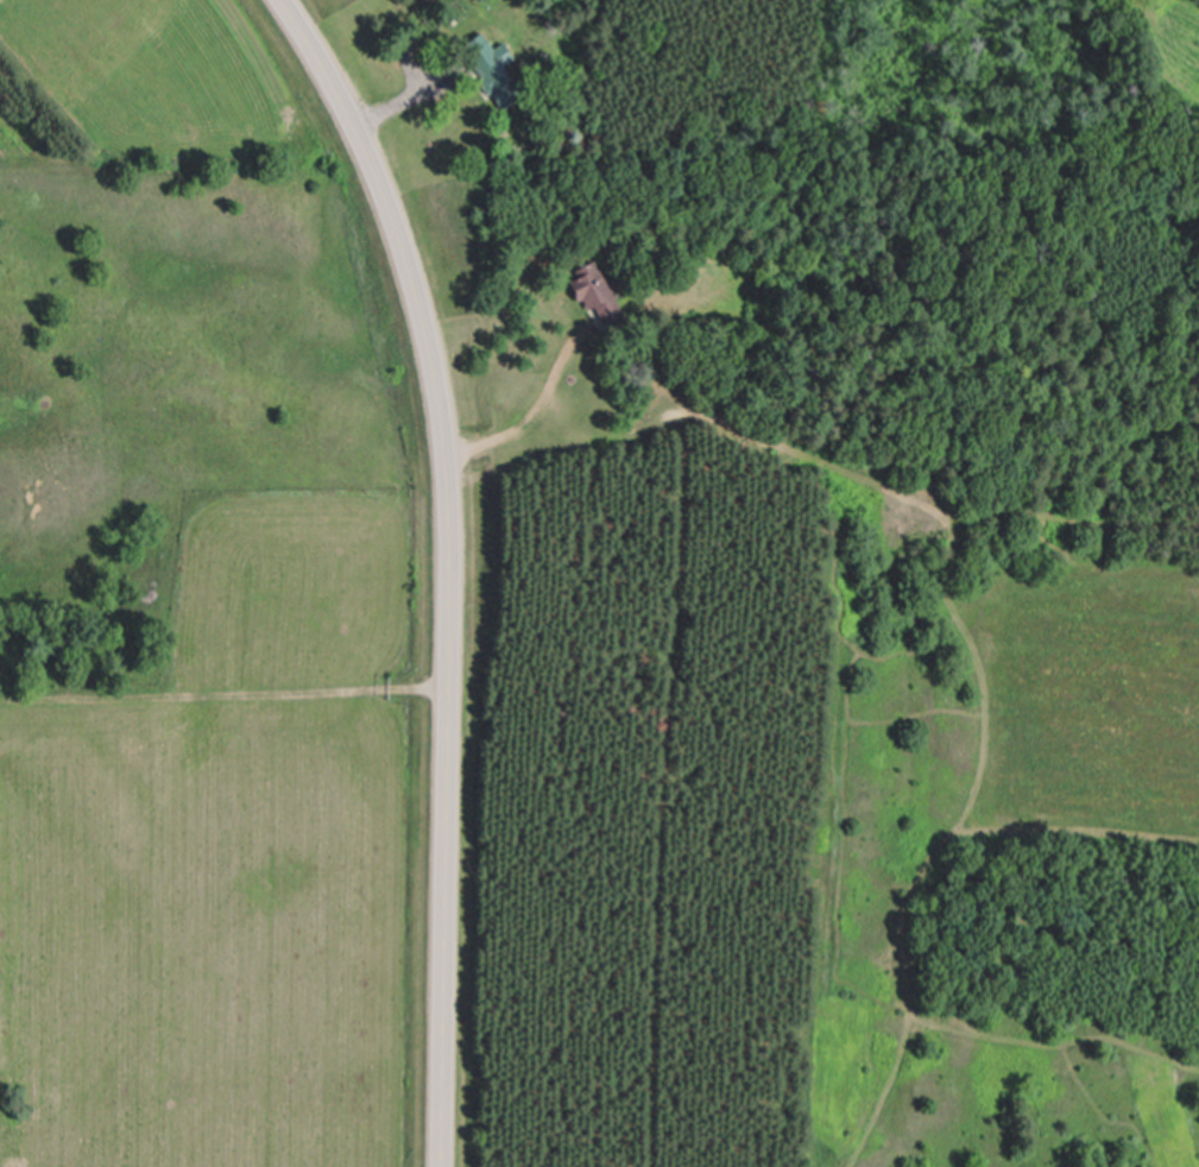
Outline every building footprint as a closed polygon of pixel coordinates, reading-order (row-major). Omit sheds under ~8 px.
[(504,66),(513,62),(503,40),(494,44),(488,31),(464,42),(493,103),(516,92),(504,66)] [(566,277),(582,311),(592,307),(603,330),(626,319),(598,262),(566,277)]
